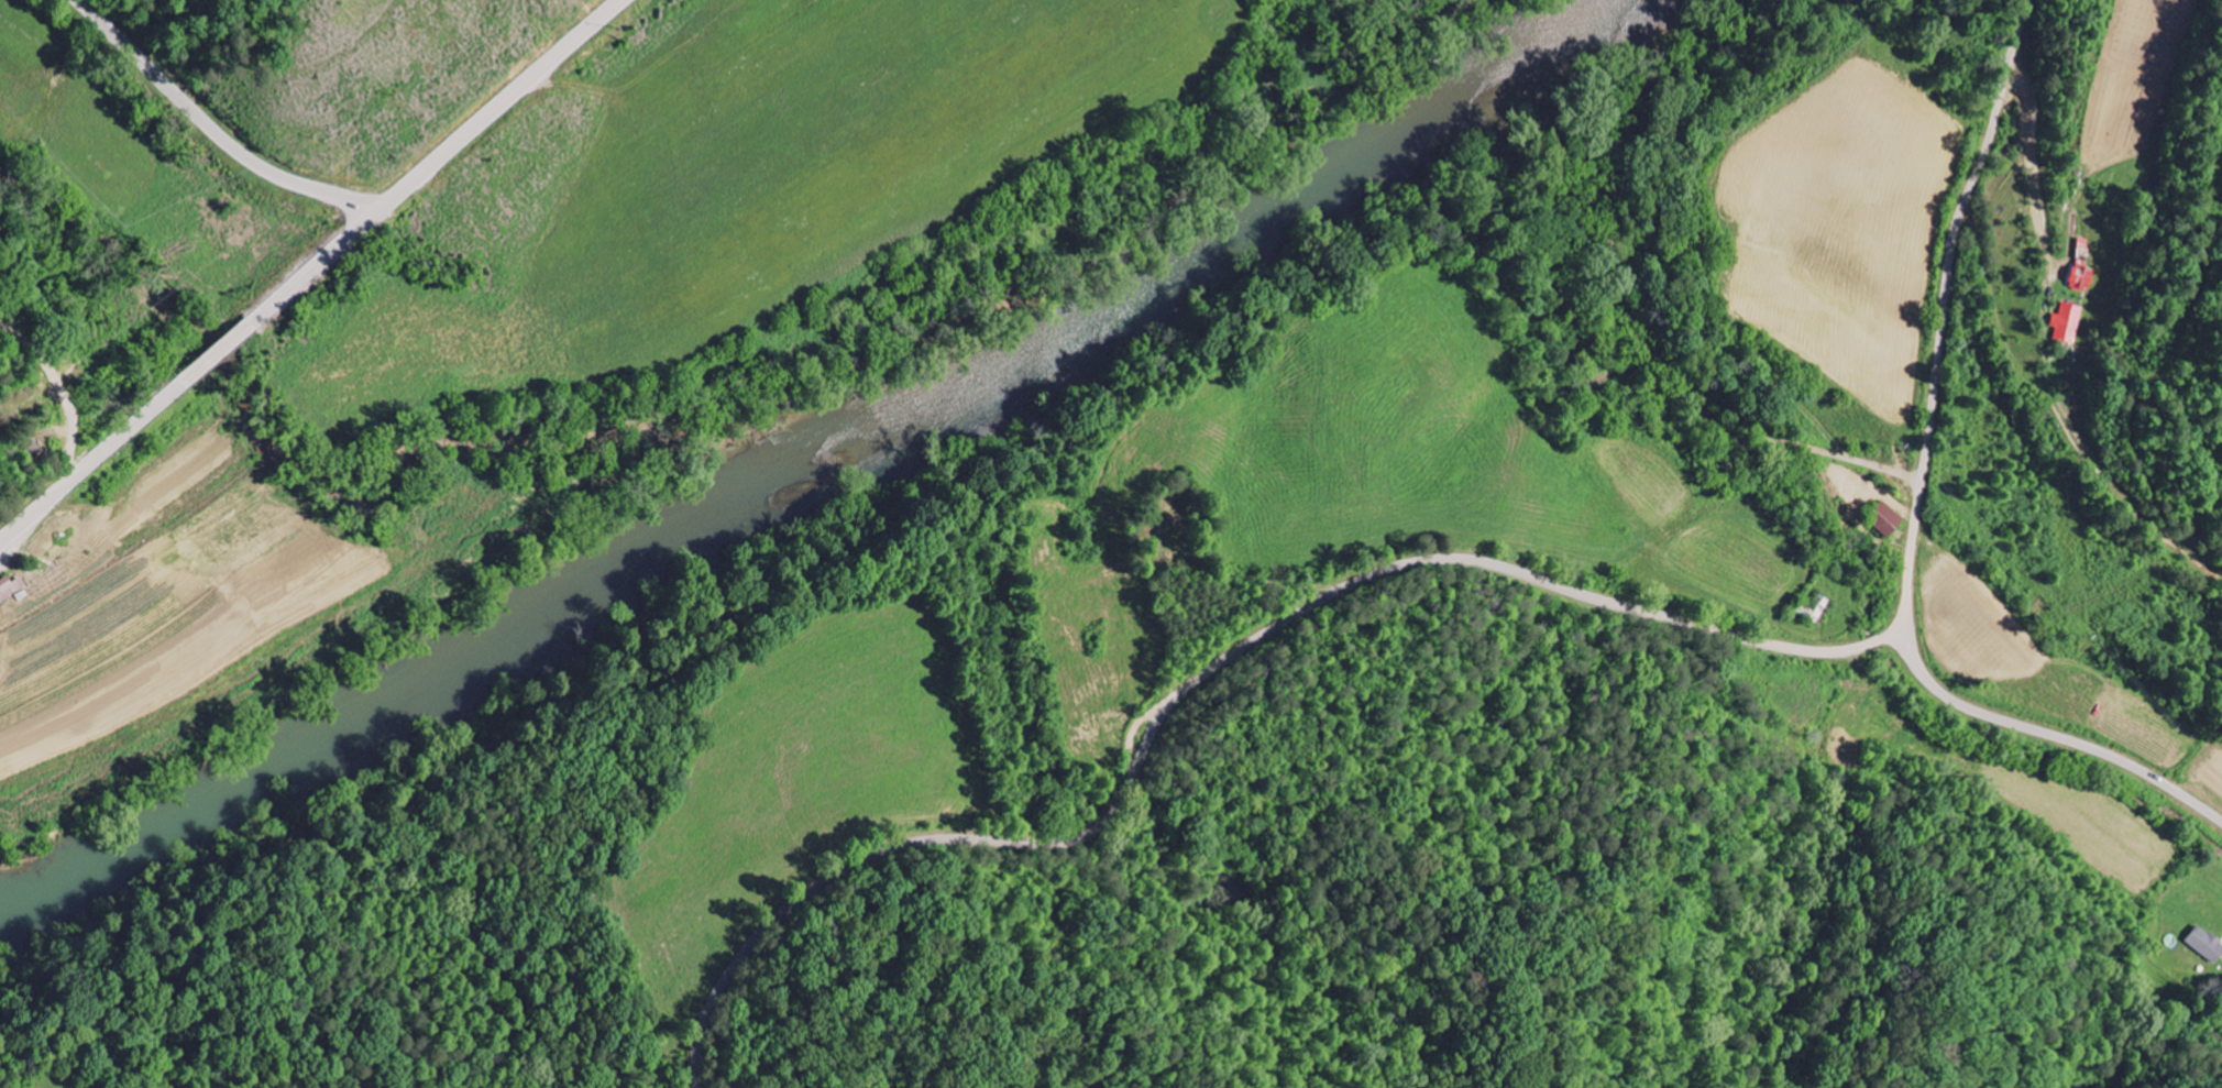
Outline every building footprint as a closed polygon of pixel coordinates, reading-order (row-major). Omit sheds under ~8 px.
[(2085,309),(2062,302),(2058,315),(2051,313),(2047,325),(2056,328),(2052,338),(2073,345),(2085,309)] [(1883,539),(1900,521),(1878,501),(1861,519),(1883,539)] [(24,586),(18,577),(7,583),(3,577),(0,579),(0,600),(24,586)] [(2194,926),(2184,944),(2218,962),(2221,955),(2221,942),(2194,926)]
